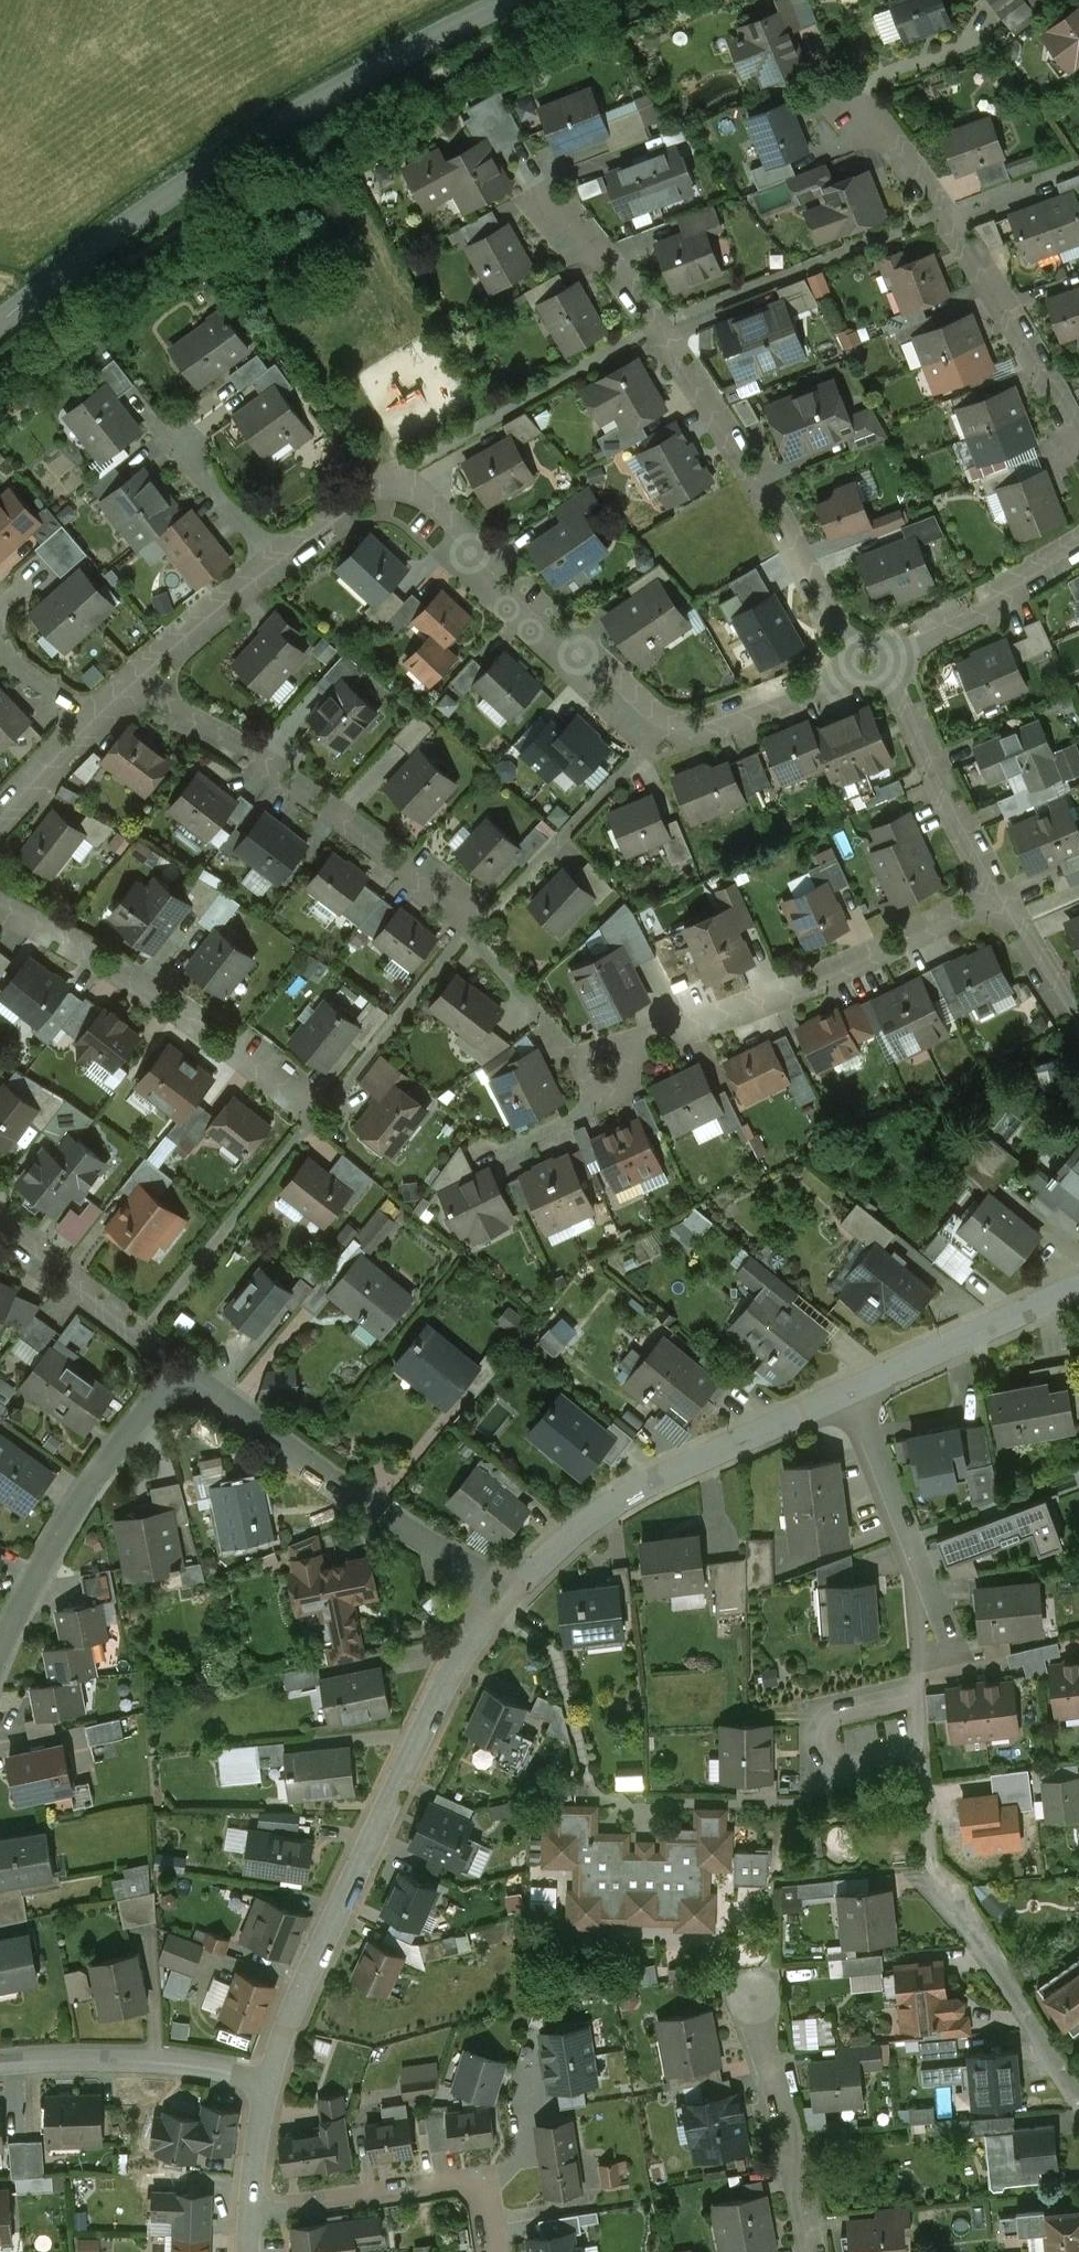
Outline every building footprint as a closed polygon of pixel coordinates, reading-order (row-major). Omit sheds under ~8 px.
[(776,2),(780,12),(781,12),(789,31),(805,24),(795,0),(781,0),(776,2)] [(893,4),(892,3),(891,4),(905,40),(906,40),(906,39),(949,23),(949,24),(950,23),(941,0),(903,0),(893,4)] [(1024,0),(1008,0),(997,8),(1010,26),(1032,10),(1024,0)] [(1043,35),(1049,43),(1047,59),(1063,61),(1069,70),(1078,62),(1078,7),(1043,35)] [(780,12),(742,28),(746,38),(737,41),(734,48),(738,59),(745,62),(755,59),(765,84),(804,67),(789,31),(781,12),(780,12)] [(591,90),(555,104),(559,114),(545,120),(557,151),(604,133),(607,132),(603,123),(591,90)] [(809,152),(789,102),(748,118),(766,164),(768,168),(790,159),(809,152)] [(524,136),(508,105),(474,124),(484,142),(485,141),(492,154),(524,136)] [(639,110),(603,123),(607,132),(604,133),(612,151),(649,137),(639,110)] [(989,119),(942,136),(956,173),(975,167),(1002,156),(989,119)] [(680,125),(662,132),(667,145),(685,138),(680,125)] [(484,142),(441,166),(466,210),(510,186),(492,154),(485,141),(484,142)] [(642,162),(657,203),(692,190),(688,180),(691,178),(683,159),(680,160),(676,149),(656,157),(654,153),(648,155),(649,160),(642,162)] [(1002,156),(975,167),(984,190),(1011,180),(1002,156)] [(790,159),(768,168),(766,164),(751,170),(759,190),(788,179),(796,175),(790,159)] [(657,203),(642,162),(636,165),(634,161),(628,163),(629,167),(609,175),(613,186),(610,187),(617,206),(620,205),(624,216),(657,203)] [(796,175),(788,179),(798,203),(822,193),(821,191),(832,187),(831,183),(832,183),(826,165),(824,166),(823,165),(796,175)] [(832,187),(821,191),(822,193),(838,234),(883,217),(867,174),(832,187)] [(1056,184),(1062,198),(1073,194),(1074,198),(1078,196),(1078,175),(1056,184)] [(597,179),(579,186),(583,198),(595,193),(596,194),(602,191),(597,179)] [(595,193),(584,198),(583,198),(581,203),(587,210),(597,206),(599,201),(596,194),(595,193)] [(1042,205),(1058,249),(1078,242),(1078,211),(1074,198),(1073,194),(1062,198),(1042,205)] [(712,205),(679,218),(686,234),(703,228),(706,235),(722,229),(712,205)] [(1042,205),(1012,216),(1028,260),(1058,249),(1042,205)] [(493,210),(461,228),(471,247),(503,229),(493,210)] [(994,219),(974,226),(989,249),(1004,244),(994,219)] [(686,234),(658,245),(674,289),(720,271),(706,235),(703,228),(686,234)] [(471,247),(469,247),(493,290),(531,270),(521,251),(517,253),(503,229),(471,247)] [(931,255),(905,265),(900,252),(880,260),(885,275),(892,272),(897,285),(895,286),(905,311),(906,313),(922,306),(948,296),(939,274),(935,272),(932,264),(934,260),(931,255)] [(812,273),(818,293),(832,289),(827,269),(812,273)] [(559,273),(525,292),(535,310),(542,306),(542,305),(569,290),(559,273)] [(805,279),(777,290),(783,303),(789,317),(819,305),(805,279)] [(569,290),(542,305),(542,306),(567,351),(603,331),(578,285),(569,290)] [(1047,301),(1061,341),(1078,335),(1078,334),(1078,333),(1078,289),(1047,301)] [(783,303),(720,328),(740,379),(798,357),(783,320),(789,317),(783,303)] [(922,306),(906,313),(905,311),(889,318),(887,324),(890,333),(932,316),(931,316),(927,318),(922,306)] [(249,348),(221,310),(209,319),(212,323),(172,351),(197,385),(249,348)] [(932,316),(890,333),(891,334),(895,332),(900,344),(917,338),(916,337),(937,329),(932,316)] [(937,329),(916,337),(917,338),(919,337),(929,363),(978,343),(968,318),(970,317),(970,316),(937,329)] [(978,343),(929,363),(939,388),(937,389),(937,390),(991,369),(991,368),(989,369),(978,343)] [(258,355),(230,376),(240,390),(252,382),(269,369),(258,355)] [(135,385),(115,359),(95,375),(105,387),(115,400),(135,385)] [(638,360),(584,391),(597,414),(612,406),(625,429),(626,431),(641,422),(665,409),(638,360)] [(269,369),(252,382),(263,397),(277,387),(283,396),(294,388),(276,363),(269,369)] [(834,383),(805,394),(803,398),(788,404),(784,402),(774,406),(771,414),(775,426),(783,430),(793,455),(847,434),(853,432),(848,418),(834,383)] [(105,387),(68,416),(102,460),(140,431),(115,400),(105,387)] [(263,397),(234,418),(236,420),(241,416),(265,449),(286,434),(297,448),(313,437),(283,396),(277,387),(263,397)] [(981,400),(961,408),(962,409),(972,436),(1022,416),(1011,390),(1013,389),(1013,387),(981,400)] [(976,389),(952,399),(956,411),(962,409),(961,408),(981,400),(976,389)] [(760,421),(747,397),(732,403),(746,426),(760,421)] [(870,409),(848,418),(853,432),(847,434),(853,451),(886,438),(870,409)] [(525,412),(503,425),(512,442),(513,442),(517,447),(543,432),(525,412)] [(1022,416),(972,436),(982,461),(980,462),(981,463),(1003,455),(1034,443),(1034,441),(1032,442),(1022,416)] [(648,435),(642,439),(649,450),(680,432),(687,445),(690,443),(689,441),(689,442),(677,421),(678,421),(677,419),(648,435)] [(625,429),(608,439),(605,434),(598,438),(609,457),(642,439),(648,435),(641,422),(626,431),(625,429)] [(687,445),(680,432),(649,450),(641,454),(649,468),(662,490),(670,504),(711,481),(703,467),(703,466),(697,455),(694,456),(687,445)] [(517,447),(513,442),(512,442),(505,446),(500,444),(465,464),(482,494),(501,484),(506,493),(534,478),(517,447)] [(981,463),(969,468),(974,480),(980,478),(1008,467),(1003,455),(981,463)] [(1008,467),(980,478),(987,495),(1001,490),(1000,489),(1019,481),(1013,465),(1008,467)] [(116,467),(91,487),(104,503),(110,498),(109,497),(128,482),(116,467)] [(649,468),(638,474),(650,497),(662,490),(649,468)] [(158,489),(143,470),(128,482),(109,497),(110,498),(129,521),(122,527),(139,549),(140,549),(153,538),(158,534),(181,516),(173,507),(174,505),(174,504),(162,488),(161,488),(160,488),(158,489)] [(1019,481),(1000,489),(1001,490),(1019,538),(1063,521),(1044,471),(1019,481)] [(855,482),(837,489),(833,498),(817,504),(830,537),(847,531),(853,532),(856,527),(867,523),(871,522),(870,520),(855,482)] [(587,489),(557,510),(568,526),(581,517),(585,523),(602,511),(587,489)] [(11,490),(0,499),(0,558),(0,559),(31,531),(40,523),(35,517),(11,490)] [(47,506),(35,517),(40,523),(31,531),(43,543),(63,525),(47,506)] [(900,509),(870,520),(871,522),(867,523),(873,538),(901,527),(906,525),(900,509)] [(210,536),(189,510),(181,516),(158,534),(197,583),(228,559),(216,544),(216,541),(216,539),(214,537),(212,536),(210,536)] [(906,525),(901,527),(907,541),(915,538),(918,546),(945,535),(935,514),(906,525)] [(568,526),(535,548),(559,583),(559,582),(568,595),(586,582),(575,567),(603,549),(585,523),(581,517),(568,526)] [(43,543),(36,549),(62,577),(87,554),(63,525),(43,543)] [(371,537),(340,569),(375,602),(376,602),(390,587),(406,570),(371,537)] [(164,552),(153,538),(140,549),(151,562),(164,552)] [(907,541),(861,559),(873,591),(905,579),(911,595),(934,587),(918,546),(915,538),(907,541)] [(660,564),(628,587),(636,600),(637,601),(660,585),(671,577),(660,564)] [(773,595),(757,567),(730,582),(746,610),(773,595)] [(79,573),(34,613),(66,648),(112,607),(98,592),(97,593),(79,573)] [(660,585),(637,601),(636,600),(631,603),(631,609),(627,612),(626,611),(609,623),(630,654),(645,667),(661,649),(656,642),(686,622),(660,585)] [(390,587),(376,602),(375,602),(366,611),(382,626),(405,602),(390,587)] [(471,618),(442,591),(427,607),(414,620),(431,636),(443,648),(444,647),(444,646),(451,646),(456,641),(455,635),(471,618)] [(413,594),(395,613),(409,626),(414,620),(427,607),(413,594)] [(800,643),(773,595),(746,610),(735,617),(762,665),(800,643)] [(299,634),(276,613),(261,629),(264,631),(266,633),(273,625),(292,642),(299,634)] [(1040,619),(1024,626),(1028,637),(1023,639),(1030,658),(1053,648),(1040,619)] [(273,625),(266,633),(264,631),(235,664),(268,694),(304,654),(292,642),(273,625)] [(443,648),(431,636),(407,661),(431,684),(455,658),(444,647),(443,648)] [(996,651),(994,645),(973,653),(975,659),(961,666),(978,707),(980,707),(997,699),(1025,687),(1008,646),(996,651)] [(542,686),(505,651),(487,671),(473,685),(474,686),(510,720),(542,686)] [(345,653),(318,683),(331,695),(344,681),(350,687),(366,670),(345,653)] [(487,671),(474,658),(452,682),(465,695),(474,686),(473,685),(487,671)] [(350,687),(344,681),(331,695),(310,718),(327,733),(331,728),(348,744),(377,712),(350,687)] [(0,691),(0,749),(6,743),(29,722),(0,691)] [(997,699),(980,707),(983,716),(1001,709),(997,699)] [(870,704),(811,728),(838,793),(855,786),(862,802),(893,789),(887,774),(897,770),(870,704)] [(545,710),(526,731),(547,750),(566,729),(545,710)] [(417,712),(393,738),(410,755),(435,727),(417,712)] [(587,731),(576,721),(577,719),(576,718),(566,729),(547,750),(580,781),(609,749),(608,748),(607,750),(597,740),(596,731),(587,731)] [(29,722),(6,743),(20,759),(43,737),(29,722)] [(1038,722),(976,748),(990,782),(1025,768),(1034,786),(1035,787),(1051,780),(1059,777),(1050,757),(1052,756),(1038,722)] [(805,727),(763,744),(774,770),(780,767),(787,783),(822,768),(805,727)] [(170,763),(128,730),(105,760),(118,770),(119,775),(127,781),(132,781),(147,792),(170,763)] [(1054,758),(1063,781),(1078,774),(1078,753),(1077,748),(1054,758)] [(95,751),(74,772),(88,782),(105,760),(95,751)] [(455,783),(422,752),(389,787),(423,818),(455,783)] [(771,785),(758,752),(742,758),(743,759),(756,791),(771,785)] [(756,791),(743,759),(729,765),(743,799),(757,793),(756,791)] [(705,766),(674,779),(692,822),(744,800),(743,799),(729,765),(728,764),(714,770),(705,766)] [(236,802),(200,773),(171,810),(208,839),(226,816),(237,803),(236,802)] [(1051,780),(1035,787),(1034,786),(1016,794),(1023,810),(1058,795),(1051,780)] [(241,795),(236,802),(237,803),(226,816),(238,826),(255,805),(241,795)] [(653,796),(610,814),(616,829),(613,838),(618,851),(627,855),(663,840),(670,837),(665,825),(653,796)] [(1012,829),(1030,872),(1058,860),(1078,851),(1078,847),(1075,838),(1078,836),(1078,829),(1069,805),(1012,829)] [(77,829),(55,812),(23,853),(52,876),(84,835),(84,834),(77,829)] [(307,845),(266,813),(247,837),(237,850),(278,882),(307,845)] [(114,828),(89,814),(77,829),(84,834),(84,835),(99,848),(114,828)] [(912,814),(873,832),(882,850),(873,854),(882,874),(884,873),(897,902),(883,908),(884,910),(938,885),(916,836),(921,833),(912,814)] [(677,820),(665,825),(670,837),(663,840),(673,865),(692,856),(677,820)] [(490,823),(461,854),(460,852),(459,853),(487,880),(488,879),(487,877),(508,853),(511,855),(518,847),(517,847),(489,821),(488,822),(490,823)] [(536,826),(517,847),(518,847),(511,855),(523,866),(549,838),(536,826)] [(247,837),(236,828),(220,849),(231,858),(237,850),(247,837)] [(1058,860),(1065,876),(1078,870),(1078,851),(1058,860)] [(347,865),(334,855),(309,886),(342,911),(364,883),(366,880),(355,871),(354,868),(350,865),(347,865)] [(837,857),(808,870),(817,888),(826,884),(831,893),(850,884),(837,857)] [(612,888),(589,861),(573,878),(592,897),(591,898),(598,904),(612,888)] [(573,878),(565,871),(548,889),(547,889),(541,890),(540,896),(541,897),(531,907),(550,924),(558,915),(567,924),(591,898),(592,897),(573,878)] [(223,891),(200,878),(182,900),(189,905),(188,907),(202,918),(223,891)] [(147,891),(137,883),(122,903),(132,911),(120,926),(153,951),(188,907),(189,905),(182,900),(156,880),(147,891)] [(384,898),(364,883),(342,911),(361,927),(384,898)] [(817,888),(792,899),(798,912),(793,915),(791,921),(793,927),(799,928),(807,946),(847,928),(840,913),(841,909),(839,905),(835,903),(831,893),(826,884),(817,888)] [(754,921),(738,885),(719,893),(726,910),(728,910),(736,929),(754,921)] [(202,918),(200,921),(216,933),(218,931),(219,932),(241,904),(223,891),(202,918)] [(361,927),(377,940),(400,911),(384,898),(361,927)] [(625,902),(600,927),(613,952),(621,948),(631,968),(656,956),(634,913),(625,902)] [(726,910),(686,928),(709,979),(719,974),(726,978),(729,970),(750,960),(736,929),(728,910),(726,910)] [(436,940),(400,911),(377,940),(413,968),(436,940)] [(1069,928),(1078,951),(1078,924),(1069,928)] [(219,932),(218,931),(216,933),(189,967),(225,995),(226,993),(223,990),(237,972),(241,975),(253,958),(219,932)] [(613,952),(578,969),(584,982),(579,985),(599,1025),(647,1001),(631,968),(621,948),(613,952)] [(991,948),(967,960),(968,962),(955,968),(950,960),(931,969),(945,997),(948,1003),(963,996),(969,1009),(971,1009),(992,998),(1011,989),(991,948)] [(12,960),(0,951),(0,975),(12,960)] [(54,977),(30,958),(1,995),(38,1024),(39,1025),(65,992),(59,986),(54,977)] [(931,969),(917,976),(919,979),(920,979),(932,1003),(945,997),(931,969)] [(475,987),(470,989),(457,979),(458,978),(456,977),(433,1007),(434,1008),(435,1007),(478,1040),(488,1027),(500,1011),(489,1003),(485,1004),(480,1000),(481,992),(475,987)] [(932,1003),(920,979),(919,979),(897,990),(925,1046),(948,1034),(932,1003)] [(925,1046),(897,990),(876,1001),(875,1001),(887,1026),(902,1057),(925,1046)] [(65,992),(39,1025),(38,1024),(32,1031),(49,1044),(53,1040),(62,1028),(84,1000),(72,992),(65,992)] [(104,1011),(86,997),(84,1000),(62,1028),(71,1035),(80,1041),(104,1011)] [(887,1026),(875,1001),(876,1001),(874,997),(860,1004),(874,1033),(887,1026)] [(992,998),(971,1009),(976,1020),(982,1021),(999,1013),(992,998)] [(357,1025),(327,1002),(309,1025),(306,1023),(293,1040),(327,1066),(348,1039),(358,1027),(357,1025)] [(375,1002),(357,1025),(358,1027),(348,1039),(362,1050),(390,1014),(375,1002)] [(860,1004),(839,1014),(853,1044),(874,1034),(874,1033),(860,1004)] [(126,1021),(114,1012),(112,1015),(105,1010),(104,1011),(80,1041),(81,1042),(81,1047),(91,1054),(95,1053),(96,1054),(98,1054),(115,1068),(139,1037),(123,1024),(126,1021)] [(837,1011),(799,1030),(816,1065),(823,1067),(857,1051),(853,1044),(839,1014),(837,1011)] [(512,1045),(488,1027),(478,1040),(481,1043),(472,1055),(484,1065),(512,1045)] [(71,1035),(62,1028),(53,1040),(61,1047),(71,1035)] [(805,1072),(786,1035),(768,1044),(769,1046),(785,1079),(786,1081),(805,1072)] [(536,1050),(520,1058),(512,1045),(484,1065),(492,1078),(516,1125),(562,1102),(536,1050)] [(213,1079),(170,1046),(138,1086),(180,1118),(181,1119),(196,1101),(213,1079)] [(746,1055),(746,1058),(730,1065),(729,1063),(727,1064),(745,1101),(747,1100),(746,1099),(785,1079),(769,1046),(756,1052),(754,1051),(752,1051),(749,1052),(747,1053),(746,1055)] [(407,1077),(382,1057),(362,1084),(376,1095),(388,1080),(399,1088),(407,1077)] [(699,1067),(655,1088),(677,1132),(715,1114),(721,1111),(714,1096),(699,1067)] [(399,1088),(388,1080),(376,1095),(371,1102),(375,1105),(358,1128),(387,1151),(411,1120),(415,1124),(426,1110),(399,1088)] [(6,1085),(0,1092),(0,1144),(7,1149),(29,1120),(37,1109),(29,1102),(6,1085)] [(67,1099),(43,1085),(29,1102),(37,1109),(29,1120),(42,1130),(67,1099)] [(725,1090),(714,1096),(721,1111),(715,1114),(725,1135),(743,1126),(725,1090)] [(270,1127),(233,1098),(217,1118),(210,1128),(211,1129),(246,1157),(270,1127)] [(196,1101),(181,1119),(180,1118),(167,1135),(178,1144),(185,1136),(206,1109),(196,1101)] [(206,1109),(185,1136),(197,1146),(211,1129),(210,1128),(217,1118),(206,1109)] [(628,1124),(616,1130),(639,1181),(651,1176),(650,1173),(662,1167),(643,1125),(631,1130),(628,1124)] [(639,1181),(616,1130),(604,1135),(607,1141),(595,1147),(614,1189),(626,1183),(627,1186),(639,1181)] [(53,1155),(46,1149),(19,1183),(56,1212),(73,1191),(80,1197),(99,1173),(92,1168),(100,1158),(69,1134),(53,1155)] [(1005,1159),(975,1134),(963,1148),(994,1173),(1005,1159)] [(461,1145),(431,1186),(442,1194),(476,1177),(461,1145)] [(963,1148),(958,1145),(938,1170),(957,1185),(965,1175),(988,1194),(990,1193),(991,1194),(1002,1181),(994,1173),(963,1148)] [(1058,1178),(1054,1175),(1048,1181),(1049,1182),(1039,1194),(1056,1207),(1060,1202),(1078,1218),(1078,1153),(1058,1178)] [(374,1179),(344,1154),(327,1175),(350,1193),(342,1203),(349,1209),(374,1179)] [(594,1211),(569,1156),(545,1166),(571,1222),(591,1212),(594,1211)] [(174,1179),(146,1157),(121,1188),(134,1198),(142,1187),(158,1200),(174,1179)] [(327,1175),(309,1160),(284,1191),(286,1193),(307,1210),(325,1224),(342,1203),(350,1193),(327,1175)] [(571,1222),(545,1166),(522,1177),(535,1204),(548,1232),(571,1222)] [(476,1177),(442,1194),(451,1211),(448,1219),(452,1226),(460,1229),(462,1233),(490,1220),(494,1227),(512,1218),(496,1184),(491,1187),(484,1173),(476,1177)] [(522,1177),(509,1183),(522,1210),(535,1204),(522,1177)] [(158,1200),(142,1187),(134,1198),(111,1226),(119,1233),(115,1238),(130,1250),(134,1245),(147,1255),(166,1232),(171,1236),(184,1220),(158,1200)] [(86,1191),(74,1205),(57,1225),(77,1242),(106,1208),(86,1191)] [(307,1210),(286,1193),(278,1202),(279,1207),(295,1220),(300,1219),(307,1210)] [(991,1194),(990,1193),(988,1194),(971,1216),(966,1212),(961,1218),(954,1212),(938,1232),(941,1234),(951,1242),(951,1241),(972,1258),(980,1248),(1010,1272),(1036,1240),(1015,1222),(1018,1218),(1010,1212),(1011,1210),(991,1194)] [(896,1233),(858,1202),(841,1223),(872,1249),(874,1246),(879,1250),(880,1248),(882,1250),(896,1233)] [(693,1242),(713,1217),(696,1204),(676,1229),(693,1242)] [(370,1249),(400,1226),(387,1208),(357,1231),(370,1249)] [(591,1212),(571,1222),(577,1234),(593,1226),(595,1221),(591,1212)] [(941,1234),(926,1253),(935,1261),(951,1242),(941,1234)] [(882,1250),(880,1248),(879,1250),(843,1293),(867,1312),(869,1311),(865,1308),(874,1298),(877,1301),(879,1299),(906,1321),(931,1291),(901,1266),(902,1265),(904,1260),(896,1252),(890,1257),(882,1250)] [(412,1296),(362,1255),(337,1286),(332,1293),(333,1294),(360,1316),(358,1318),(361,1321),(366,1315),(384,1330),(412,1296)] [(798,1292),(753,1255),(738,1273),(762,1293),(768,1286),(789,1303),(798,1292)] [(290,1292),(262,1269),(243,1291),(249,1296),(234,1314),(257,1333),(283,1301),(291,1292),(290,1292)] [(314,1287),(302,1303),(316,1314),(333,1294),(332,1293),(337,1286),(324,1275),(314,1287)] [(301,1277),(290,1292),(291,1292),(283,1301),(295,1311),(302,1303),(314,1287),(301,1277)] [(789,1303),(768,1286),(762,1293),(733,1329),(767,1356),(772,1361),(776,1356),(792,1369),(788,1374),(789,1375),(790,1375),(824,1332),(789,1303)] [(0,1287),(0,1325),(3,1319),(14,1295),(15,1293),(0,1287)] [(28,1302),(14,1295),(3,1319),(17,1326),(28,1302)] [(499,1317),(517,1332),(535,1311),(517,1295),(499,1317)] [(557,1355),(580,1329),(564,1313),(540,1339),(557,1355)] [(57,1330),(36,1314),(20,1336),(41,1351),(57,1330)] [(477,1366),(429,1327),(401,1360),(425,1379),(420,1385),(439,1401),(458,1378),(465,1384),(479,1368),(477,1366)] [(695,1365),(666,1341),(627,1388),(644,1402),(652,1392),(685,1420),(705,1396),(685,1379),(696,1366),(695,1365)] [(112,1394),(51,1349),(23,1388),(42,1402),(43,1400),(85,1431),(112,1394)] [(479,1368),(465,1384),(478,1394),(501,1365),(487,1354),(477,1366),(479,1368)] [(733,1379),(704,1355),(695,1365),(696,1366),(685,1379),(705,1396),(714,1402),(733,1379)] [(767,1356),(751,1376),(753,1377),(764,1382),(778,1381),(789,1375),(788,1374),(792,1369),(776,1356),(772,1361),(767,1356)] [(1046,1367),(1049,1383),(1046,1383),(1048,1393),(1066,1389),(1071,1418),(1078,1417),(1078,1387),(1075,1362),(1046,1367)] [(19,1388),(0,1373),(0,1412),(19,1388)] [(1046,1383),(993,1393),(1001,1441),(1024,1437),(1022,1427),(1071,1418),(1066,1389),(1048,1393),(1046,1383)] [(604,1431),(562,1395),(536,1427),(561,1447),(555,1454),(581,1475),(603,1448),(596,1441),(604,1431)] [(604,1431),(596,1441),(603,1448),(616,1458),(634,1437),(613,1420),(604,1431)] [(985,1424),(959,1429),(966,1468),(992,1463),(985,1424)] [(958,1428),(910,1437),(918,1478),(966,1469),(966,1468),(959,1429),(958,1428)] [(0,1436),(0,1493),(26,1512),(53,1475),(0,1436)] [(525,1487),(485,1454),(473,1468),(481,1474),(483,1473),(515,1499),(525,1487)] [(837,1461),(784,1467),(794,1548),(847,1541),(837,1461)] [(226,1468),(194,1474),(198,1493),(215,1489),(215,1488),(230,1485),(226,1468)] [(515,1499),(483,1473),(481,1474),(459,1501),(491,1526),(487,1530),(501,1542),(528,1510),(515,1499)] [(230,1485),(215,1488),(215,1489),(226,1544),(272,1535),(260,1479),(230,1485)] [(180,1482),(152,1488),(157,1514),(173,1511),(175,1524),(190,1521),(180,1482)] [(939,1539),(949,1566),(1033,1535),(1040,1554),(1064,1545),(1047,1499),(939,1539)] [(157,1514),(117,1522),(128,1580),(130,1580),(129,1576),(172,1567),(173,1571),(201,1565),(205,1583),(206,1582),(201,1562),(183,1566),(175,1524),(173,1511),(157,1514)] [(316,1535),(292,1545),(298,1573),(323,1568),(316,1535)] [(699,1535),(642,1542),(648,1592),(671,1589),(671,1587),(703,1583),(704,1585),(705,1585),(703,1564),(703,1563),(699,1535)] [(774,1538),(746,1538),(746,1557),(747,1593),(775,1583),(774,1538)] [(263,1553),(266,1569),(282,1566),(279,1550),(263,1553)] [(851,1554),(817,1567),(819,1587),(824,1587),(824,1586),(853,1584),(851,1554)] [(745,1558),(703,1563),(703,1564),(716,1563),(717,1616),(718,1616),(718,1615),(746,1611),(746,1626),(747,1626),(747,1593),(746,1557),(745,1557),(745,1558)] [(298,1573),(294,1574),(297,1589),(296,1589),(300,1611),(322,1606),(333,1661),(363,1655),(352,1600),(376,1595),(369,1558),(323,1568),(298,1573)] [(628,1565),(613,1567),(615,1586),(617,1585),(619,1602),(632,1601),(628,1565)] [(111,1569),(81,1575),(87,1604),(102,1601),(102,1603),(117,1600),(111,1569)] [(853,1584),(824,1586),(824,1587),(830,1586),(831,1604),(832,1614),(826,1614),(828,1638),(877,1634),(873,1583),(853,1584)] [(1037,1583),(980,1589),(982,1609),(980,1609),(983,1635),(984,1635),(1009,1633),(1041,1630),(1037,1583)] [(616,1587),(582,1591),(582,1590),(562,1592),(568,1641),(588,1638),(587,1636),(621,1632),(621,1634),(623,1634),(619,1602),(617,1585),(615,1586),(616,1587)] [(87,1604),(64,1608),(71,1644),(45,1649),(52,1683),(80,1678),(98,1674),(91,1642),(109,1638),(102,1603),(102,1601),(87,1604)] [(831,1604),(821,1615),(820,1615),(821,1632),(821,1633),(821,1638),(828,1638),(826,1614),(832,1614),(831,1604)] [(1009,1633),(984,1635),(986,1658),(1007,1654),(1011,1653),(1009,1633)] [(1057,1642),(1035,1647),(1037,1661),(1045,1659),(1060,1655),(1057,1642)] [(1011,1653),(1007,1654),(1011,1667),(1023,1664),(1037,1661),(1035,1647),(1011,1653)] [(1045,1659),(1037,1661),(1038,1674),(1048,1672),(1045,1659)] [(1051,1666),(1057,1716),(1078,1713),(1078,1659),(1074,1660),(1074,1663),(1051,1666)] [(1037,1661),(1023,1664),(1027,1677),(1038,1674),(1037,1661)] [(319,1664),(284,1671),(287,1690),(322,1683),(321,1680),(322,1680),(319,1664)] [(322,1680),(321,1680),(322,1683),(330,1724),(391,1711),(382,1668),(322,1680)] [(52,1683),(31,1687),(37,1719),(38,1721),(53,1718),(86,1711),(80,1678),(52,1683)] [(1012,1682),(989,1685),(989,1682),(980,1683),(986,1736),(1018,1732),(1012,1682)] [(980,1683),(971,1684),(971,1687),(948,1690),(948,1692),(951,1718),(954,1740),(986,1736),(980,1683)] [(526,1707),(488,1689),(468,1732),(504,1749),(497,1763),(519,1773),(535,1740),(515,1730),(526,1707)] [(948,1692),(926,1694),(929,1721),(951,1718),(948,1692)] [(562,1706),(539,1694),(531,1711),(568,1728),(562,1706)] [(53,1718),(38,1721),(37,1719),(26,1721),(29,1738),(56,1732),(53,1718)] [(120,1718),(86,1726),(90,1745),(124,1738),(120,1718)] [(770,1726),(724,1726),(724,1780),(738,1780),(770,1780),(770,1779),(770,1726)] [(63,1744),(10,1756),(19,1801),(42,1796),(41,1795),(72,1788),(63,1744)] [(258,1744),(219,1748),(219,1764),(260,1760),(258,1744)] [(351,1748),(286,1755),(288,1777),(295,1776),(297,1798),(355,1792),(351,1748)] [(643,1771),(617,1773),(618,1789),(644,1787),(643,1771)] [(1044,1782),(1049,1821),(1078,1817),(1078,1777),(1044,1782)] [(770,1780),(738,1780),(738,1797),(777,1798),(777,1779),(770,1779),(770,1780)] [(461,1803),(455,1815),(469,1821),(475,1809),(461,1803)] [(508,1803),(492,1807),(494,1819),(511,1815),(508,1803)] [(412,1846),(454,1865),(469,1872),(469,1871),(482,1843),(467,1836),(473,1823),(469,1821),(455,1815),(433,1805),(432,1804),(412,1846)] [(664,1855),(627,1854),(627,1836),(595,1835),(596,1809),(557,1807),(557,1831),(546,1830),(545,1864),(577,1864),(577,1892),(571,1892),(570,1925),(605,1926),(605,1919),(623,1919),(623,1920),(660,1921),(660,1920),(678,1921),(678,1928),(713,1929),(713,1895),(707,1895),(708,1868),(730,1868),(730,1833),(723,1833),(724,1812),(698,1811),(697,1837),(664,1837),(664,1855)] [(298,1812),(263,1812),(261,1824),(296,1830),(298,1812)] [(268,1832),(253,1830),(250,1847),(245,1850),(244,1859),(247,1864),(263,1867),(268,1832)] [(0,1840),(0,1885),(22,1881),(54,1876),(47,1832),(0,1840)] [(285,1835),(268,1832),(263,1867),(262,1873),(308,1880),(314,1841),(285,1836),(285,1835)] [(820,1836),(799,1838),(801,1856),(822,1854),(820,1836)] [(737,1881),(772,1881),(772,1847),(737,1848),(737,1881)] [(438,1889),(403,1873),(384,1913),(419,1929),(438,1889)] [(833,1880),(795,1884),(797,1899),(834,1895),(833,1880)] [(0,1885),(0,1899),(24,1895),(22,1881),(0,1885)] [(890,1888),(841,1893),(841,1895),(842,1894),(845,1923),(844,1923),(846,1945),(895,1940),(890,1888)] [(995,1890),(982,1901),(996,1916),(1008,1905),(995,1890)] [(155,1891),(119,1899),(125,1927),(157,1920),(155,1891)] [(0,1899),(0,1926),(28,1920),(24,1895),(0,1899)] [(307,1915),(267,1899),(259,1921),(251,1918),(242,1940),(290,1959),(307,1915)] [(204,1944),(171,1932),(160,1960),(193,1973),(203,1946),(204,1944)] [(230,1940),(209,1932),(204,1944),(203,1946),(205,1947),(205,1946),(223,1953),(223,1954),(225,1954),(230,1940)] [(0,1941),(0,1988),(37,1980),(28,1935),(0,1941)] [(455,1935),(420,1944),(425,1960),(459,1951),(455,1935)] [(405,1957),(371,1941),(353,1979),(387,1995),(405,1957)] [(136,1953),(93,1963),(98,1992),(91,1994),(98,2017),(105,2015),(105,2016),(148,2006),(136,1953)] [(882,1955),(842,1959),(843,1977),(884,1973),(882,1955)] [(1038,1987),(1045,1997),(1078,1973),(1078,1958),(1038,1987)] [(942,1961),(896,1966),(901,2005),(946,2000),(946,1998),(948,1998),(946,1981),(944,1981),(942,1961)] [(276,1986),(239,1972),(223,2016),(259,2030),(276,1986)] [(1045,1997),(1065,2027),(1068,2025),(1074,2034),(1078,2030),(1078,1973),(1045,1997)] [(946,2000),(901,2005),(904,2028),(942,2024),(949,2023),(948,2020),(957,2018),(956,2012),(959,2012),(963,2007),(962,2001),(957,1997),(948,1998),(946,1998),(946,2000)] [(539,1999),(531,2024),(543,2028),(551,2003),(539,1999)] [(710,2011),(659,2020),(669,2075),(720,2066),(710,2011)] [(834,2017),(793,2020),(796,2049),(836,2045),(834,2017)] [(957,2018),(948,2020),(949,2023),(942,2024),(943,2037),(970,2035),(968,2017),(957,2018)] [(589,2027),(542,2034),(545,2053),(542,2053),(544,2062),(594,2055),(589,2027)] [(956,2039),(919,2043),(920,2058),(958,2055),(956,2039)] [(878,2043),(844,2046),(845,2060),(846,2063),(859,2062),(859,2069),(880,2068),(878,2043)] [(1014,2050),(971,2054),(972,2064),(940,2066),(941,2083),(973,2080),(976,2105),(1019,2102),(1014,2050)] [(504,2062),(468,2051),(456,2090),(492,2101),(504,2062)] [(594,2055),(544,2062),(545,2072),(547,2071),(550,2091),(598,2084),(594,2055)] [(845,2060),(811,2063),(815,2107),(845,2104),(844,2099),(862,2097),(859,2069),(859,2062),(846,2063),(845,2060)] [(438,2063),(403,2068),(405,2080),(402,2081),(405,2098),(433,2094),(439,2075),(438,2063)] [(720,2066),(669,2075),(672,2089),(701,2084),(723,2080),(720,2066)] [(723,2080),(701,2084),(704,2101),(733,2096),(730,2079),(723,2080)] [(103,2143),(102,2097),(72,2097),(72,2095),(47,2096),(48,2138),(81,2137),(81,2144),(103,2143)] [(343,2095),(320,2098),(322,2119),(346,2115),(343,2095)] [(704,2101),(687,2104),(697,2159),(747,2149),(737,2095),(733,2096),(704,2101)] [(201,2120),(167,2114),(166,2121),(158,2119),(153,2144),(161,2146),(159,2152),(161,2152),(159,2171),(169,2171),(169,2169),(187,2171),(189,2145),(197,2146),(205,2105),(204,2104),(201,2120)] [(239,2111),(205,2105),(197,2146),(231,2153),(239,2111)] [(448,2107),(430,2106),(427,2116),(432,2151),(453,2148),(448,2113),(449,2113),(448,2107)] [(934,2106),(916,2108),(917,2120),(935,2119),(934,2106)] [(449,2113),(448,2113),(453,2148),(495,2142),(490,2107),(449,2113)] [(324,2131),(281,2137),(286,2173),(329,2166),(329,2169),(331,2169),(331,2166),(351,2163),(351,2166),(354,2165),(346,2115),(322,2119),(324,2131)] [(987,2118),(950,2121),(952,2137),(989,2134),(987,2118)] [(409,2119),(367,2125),(373,2160),(415,2153),(409,2119)] [(1053,2125),(1015,2129),(1016,2146),(1018,2165),(1019,2170),(1058,2166),(1053,2125)] [(572,2126),(538,2131),(548,2196),(582,2191),(572,2126)] [(43,2140),(26,2141),(29,2177),(45,2175),(43,2140)] [(29,2177),(26,2141),(10,2141),(12,2178),(17,2178),(29,2177)] [(1016,2146),(988,2148),(990,2168),(1018,2165),(1016,2146)] [(625,2161),(600,2164),(604,2186),(621,2183),(619,2173),(627,2172),(625,2161)] [(158,2171),(132,2172),(131,2191),(154,2192),(154,2191),(171,2192),(171,2177),(170,2178),(169,2171),(159,2171),(158,2171)] [(29,2177),(17,2178),(18,2193),(54,2191),(53,2175),(45,2175),(29,2177)] [(13,2238),(10,2191),(0,2192),(0,2239),(13,2238)] [(212,2193),(179,2193),(179,2192),(171,2192),(154,2191),(154,2192),(154,2217),(176,2217),(176,2234),(212,2235),(212,2193)] [(714,2204),(723,2251),(761,2251),(775,2249),(765,2195),(714,2204)] [(910,2206),(876,2209),(877,2224),(901,2222),(902,2225),(912,2224),(910,2206)] [(1044,2213),(1044,2214),(1046,2231),(1048,2251),(1078,2251),(1078,2210),(1044,2213)] [(1044,2214),(1003,2217),(1005,2235),(1046,2231),(1044,2214)] [(542,2220),(544,2238),(575,2234),(582,2233),(580,2215),(542,2220)] [(380,2217),(351,2221),(354,2244),(383,2241),(380,2217)] [(294,2227),(297,2251),(355,2251),(354,2244),(351,2221),(294,2227)] [(851,2227),(853,2251),(897,2251),(896,2245),(903,2237),(902,2225),(901,2222),(877,2224),(851,2227)] [(176,2234),(176,2251),(211,2251),(212,2235),(176,2234)] [(531,2251),(582,2251),(581,2247),(577,2247),(575,2234),(544,2238),(529,2240),(531,2251)] [(81,2251),(102,2251),(101,2235),(80,2237),(81,2251)]
